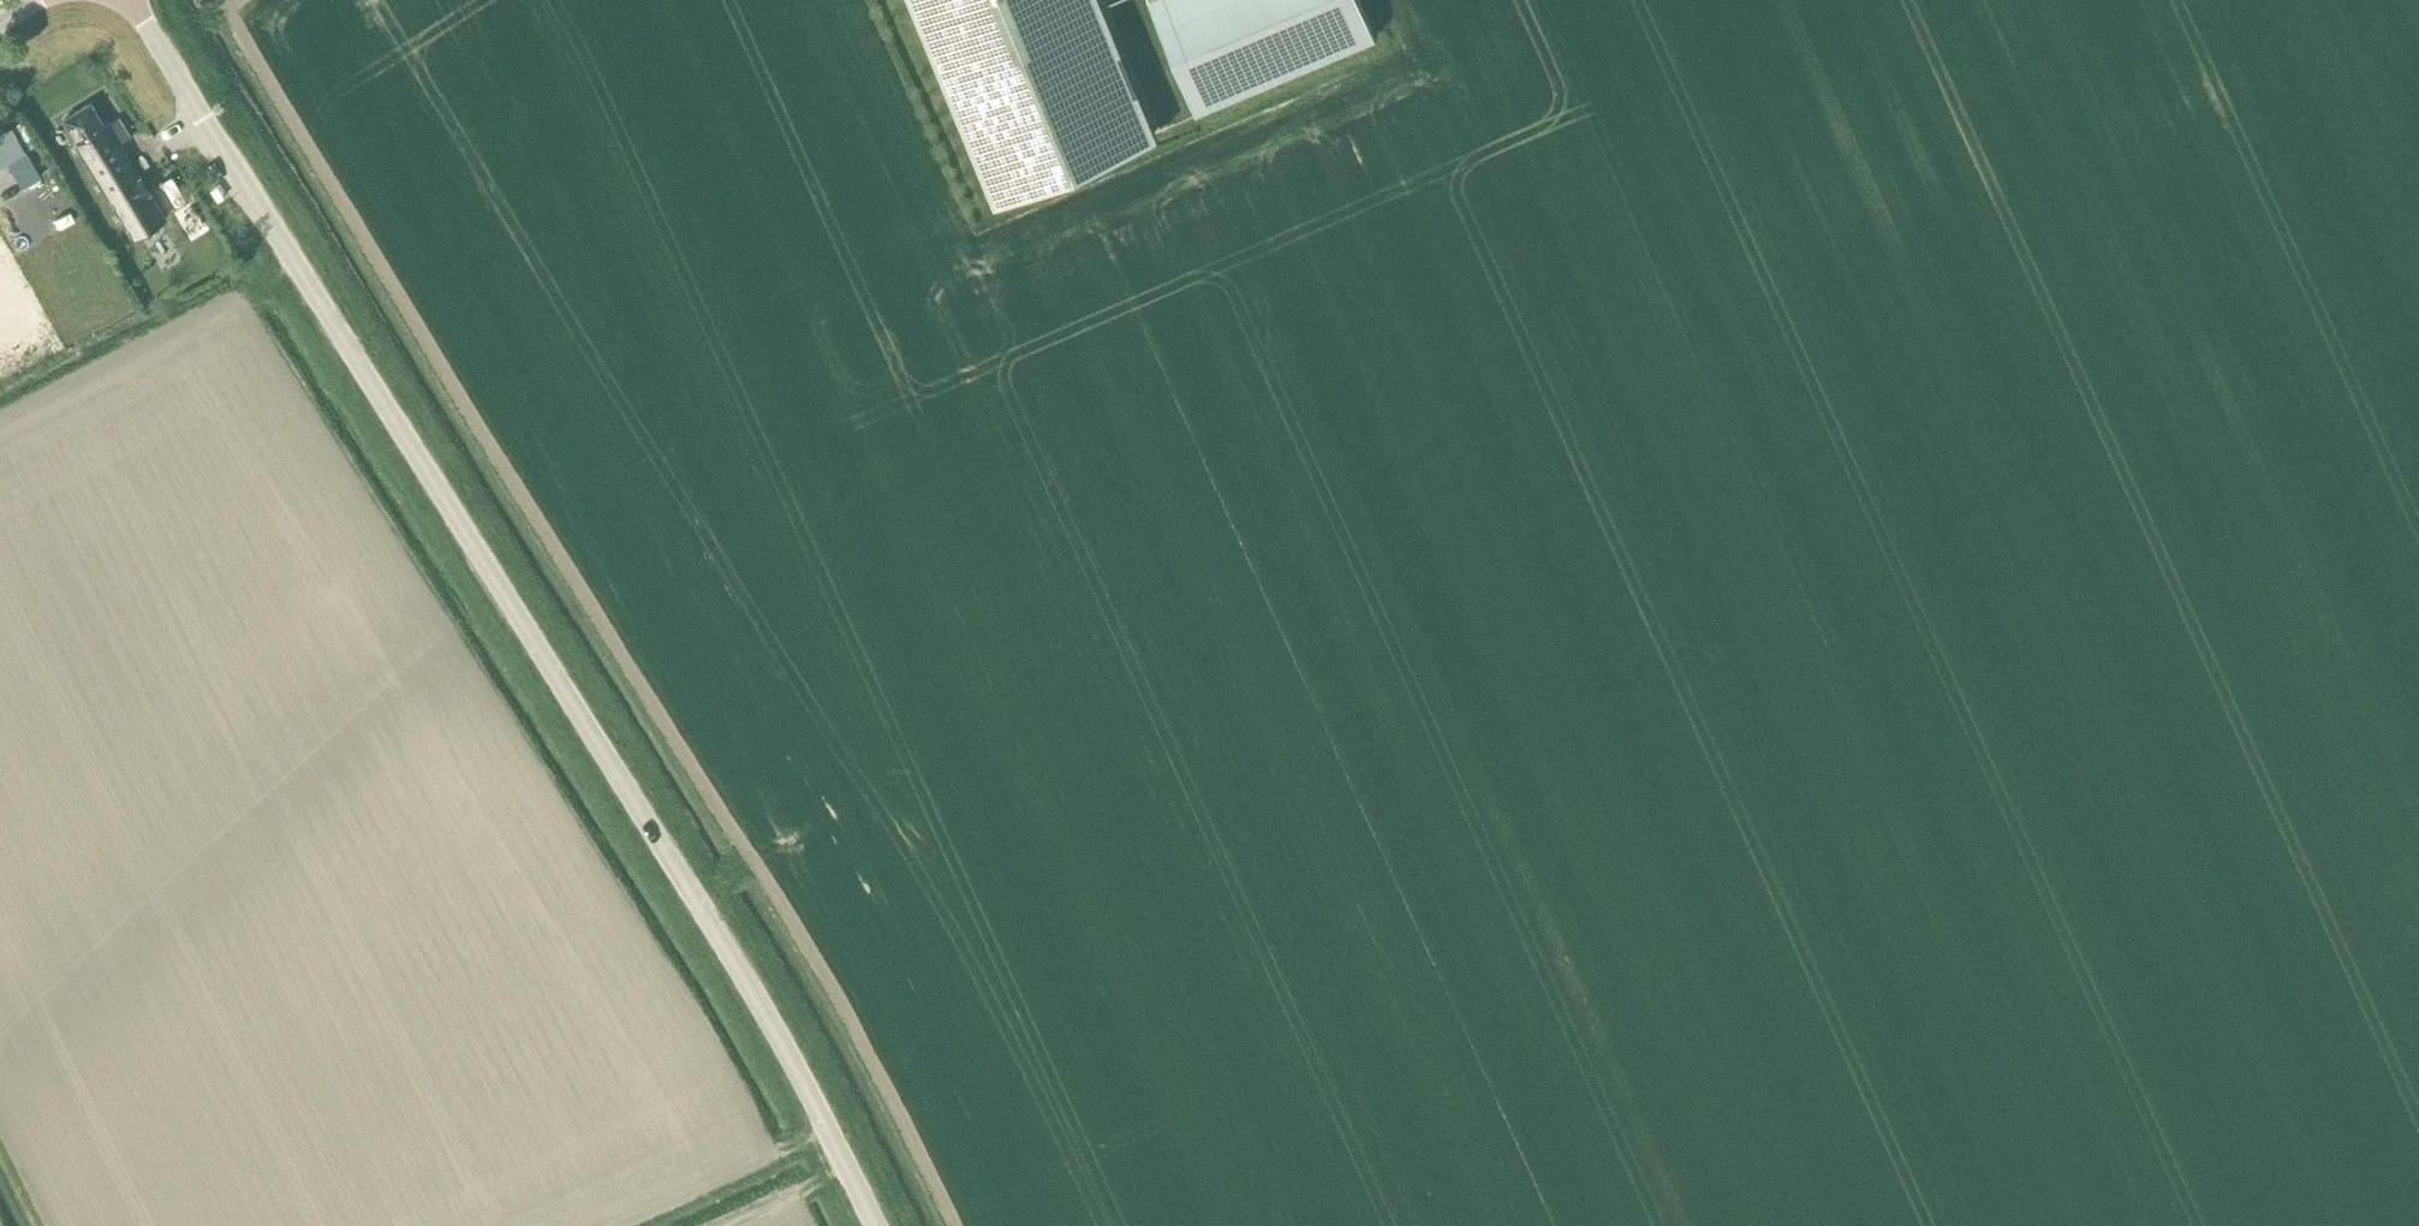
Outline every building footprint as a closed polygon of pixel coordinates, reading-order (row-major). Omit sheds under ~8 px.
[(992,200),(1154,133),(1099,0),(909,0),(992,200)] [(1193,112),(1372,38),(1357,0),(1147,0),(1193,112)] [(132,238),(165,218),(149,193),(150,192),(140,176),(139,177),(119,143),(130,137),(117,117),(104,125),(90,102),(63,119),(77,142),(75,144),(132,238)] [(11,124),(0,131),(0,165),(5,162),(26,150),(11,124)]
